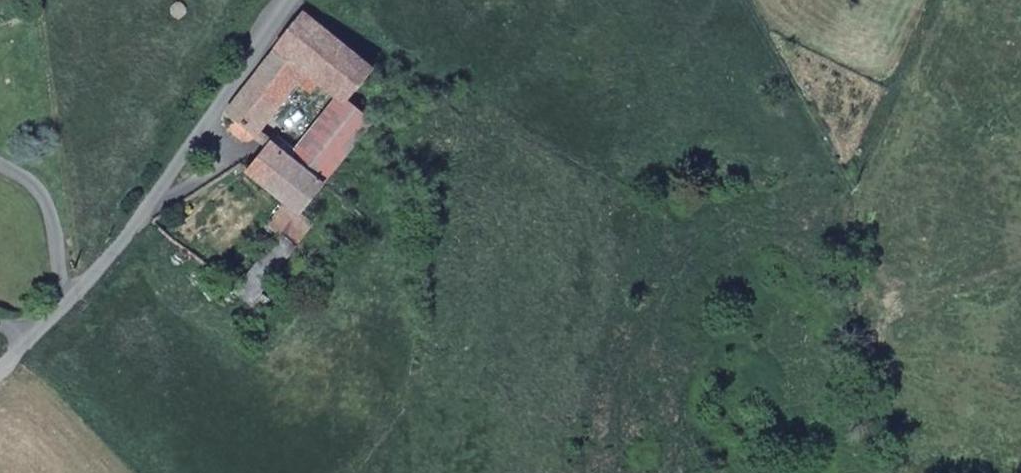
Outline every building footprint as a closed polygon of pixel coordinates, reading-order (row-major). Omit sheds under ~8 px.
[(376,67),(301,13),(223,116),(230,122),(225,129),(249,151),(306,73),(342,99),(348,104),(376,67)] [(324,187),(370,122),(342,99),(292,163),(324,187)] [(324,187),(273,149),(249,179),(302,218),(324,187)]
